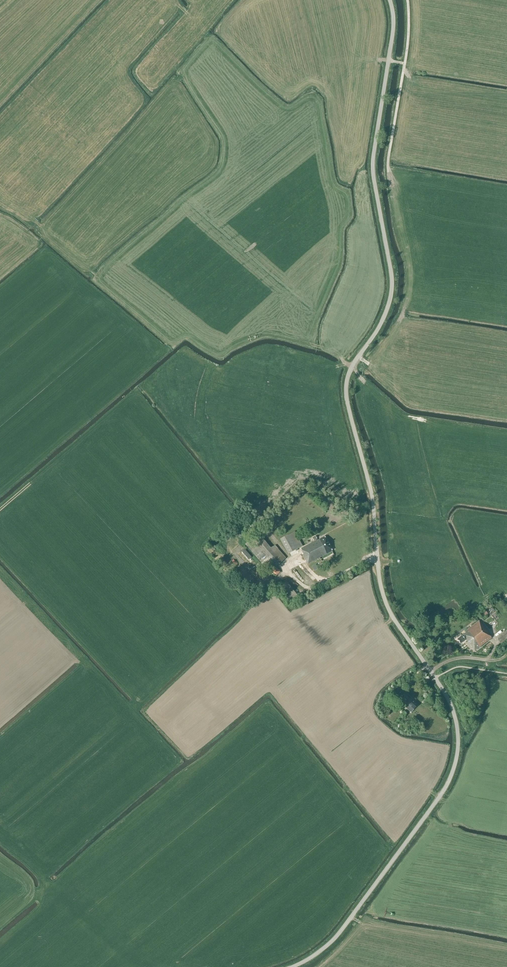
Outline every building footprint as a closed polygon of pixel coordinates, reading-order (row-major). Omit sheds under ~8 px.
[(288,554),(303,546),(295,531),(280,539),(288,554)] [(275,548),(273,551),(258,533),(247,543),(266,565),(276,576),(280,572),(276,567),(285,559),(275,548)] [(318,540),(315,536),(312,538),(314,540),(316,539),(316,540),(301,549),(303,554),(302,554),(309,567),(310,567),(311,569),(314,568),(313,566),(314,565),(313,562),(332,551),(325,537),(318,540)] [(248,560),(251,557),(244,549),(241,552),(248,560)] [(290,603),(298,597),(287,582),(279,587),(290,603)] [(475,650),(491,638),(488,633),(479,621),(465,632),(466,633),(457,640),(460,644),(466,639),(475,650)] [(506,638),(506,630),(497,637),(501,642),(506,638)] [(411,713),(418,705),(401,691),(398,695),(406,703),(403,706),(411,713)]
